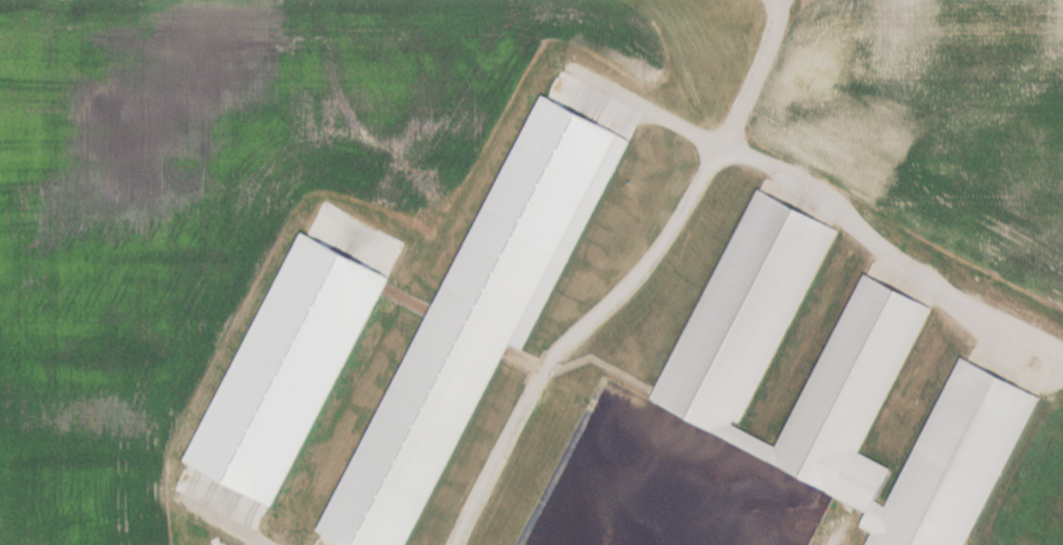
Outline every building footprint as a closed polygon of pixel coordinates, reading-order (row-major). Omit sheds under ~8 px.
[(869,529),(874,531),(867,544),(979,544),(1045,393),(964,358),(899,508),(885,502),(899,471),(869,457),(936,304),(866,273),(790,449),(750,431),(840,224),(758,188),(662,410),(879,504),(869,529)]
